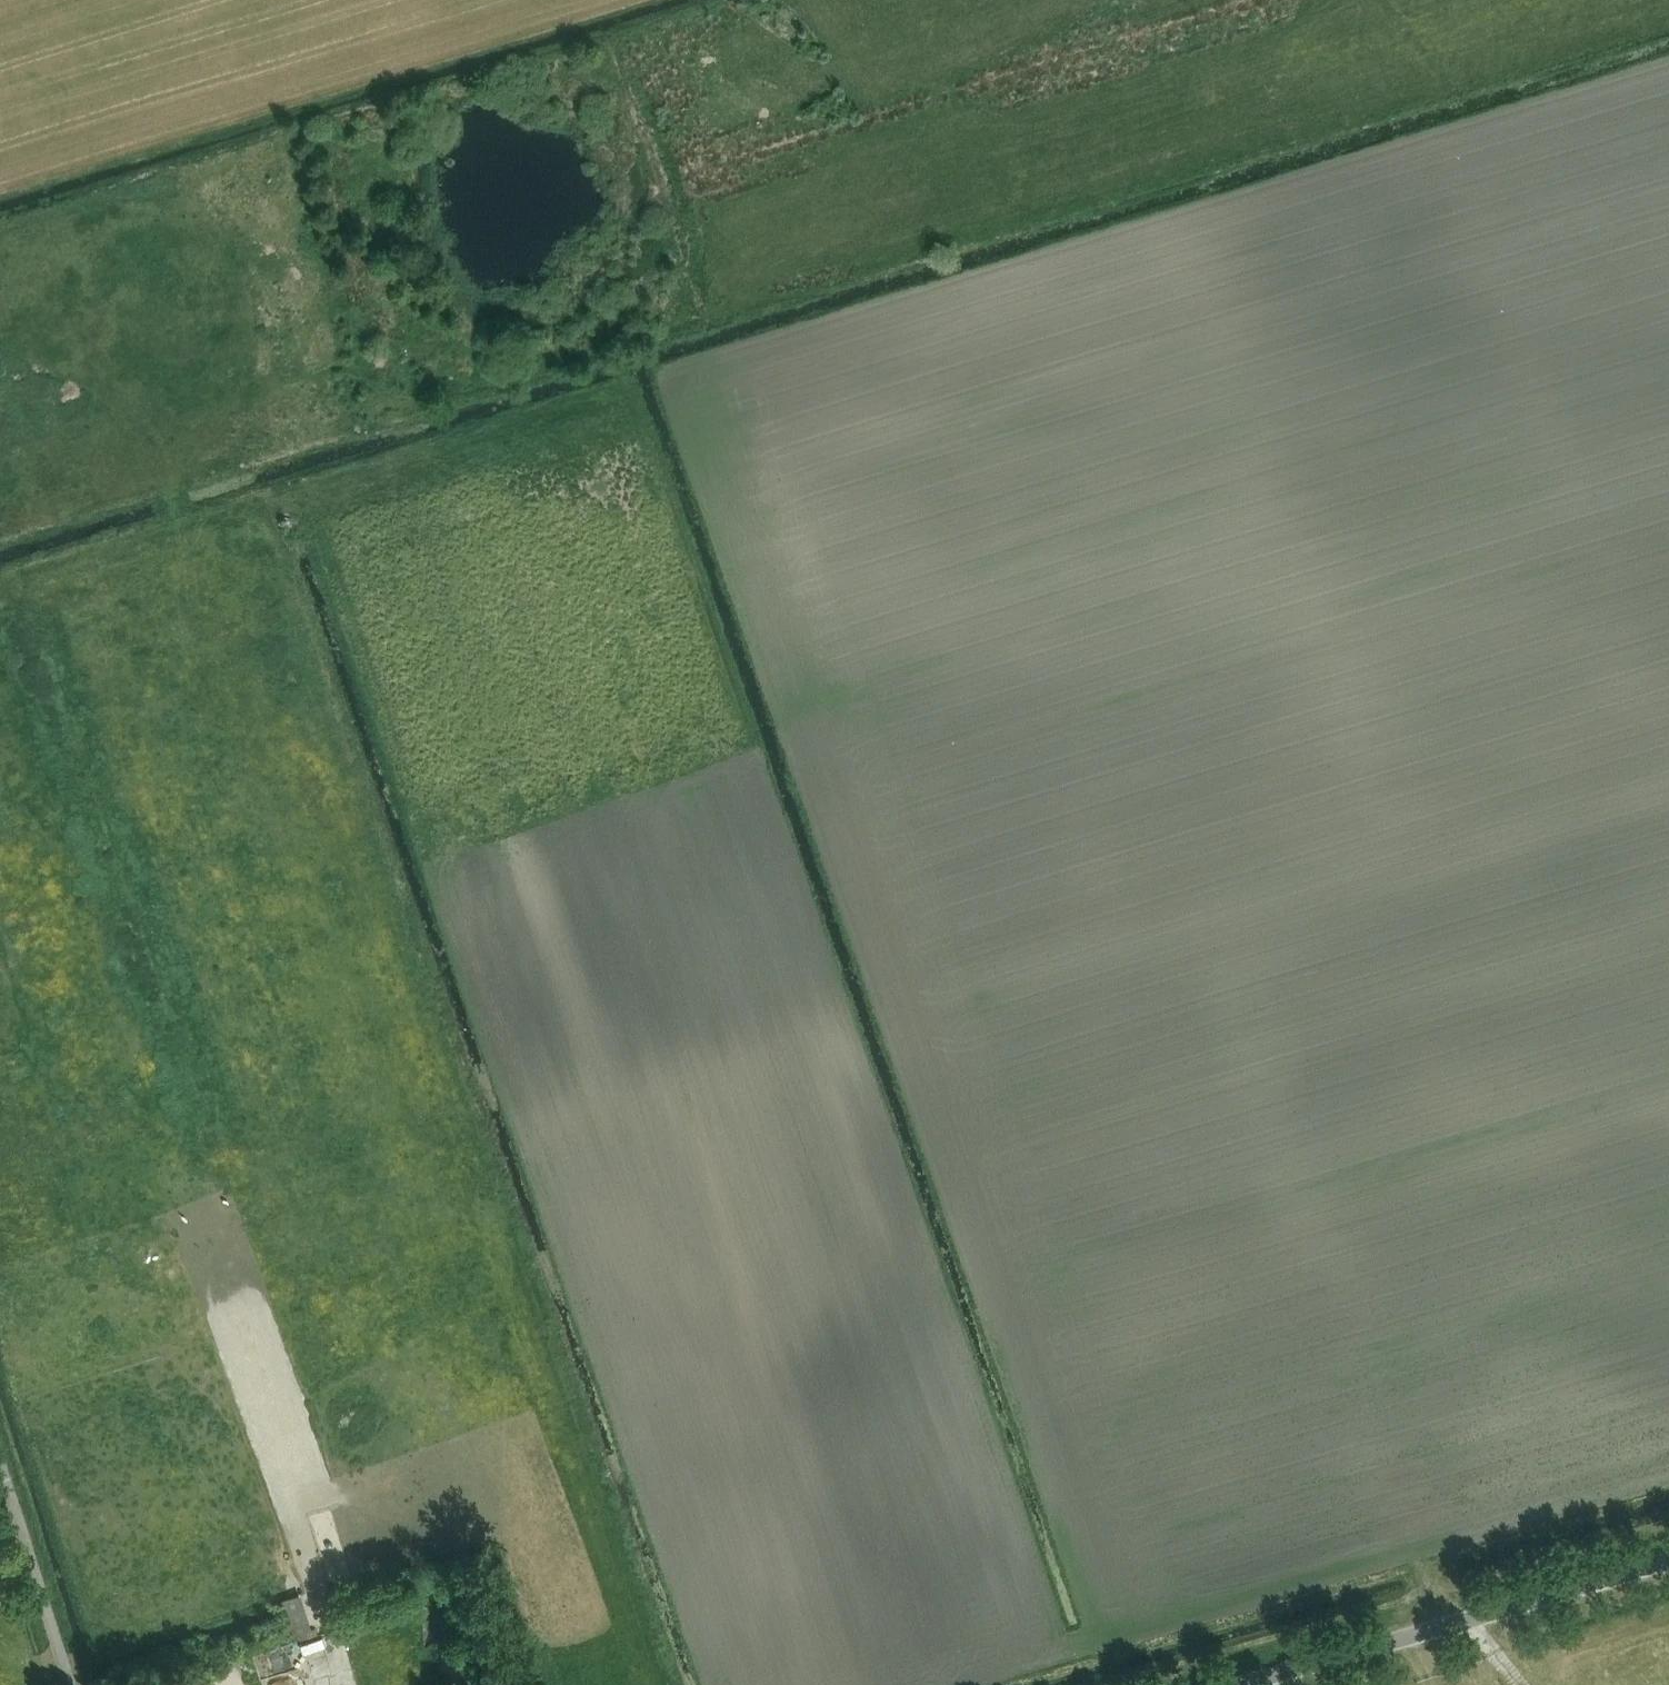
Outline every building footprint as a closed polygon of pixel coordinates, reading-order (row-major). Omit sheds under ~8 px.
[(302,1594),(282,1600),(294,1636),(298,1634),(300,1641),(318,1635),(316,1628),(314,1629),(302,1594)]
